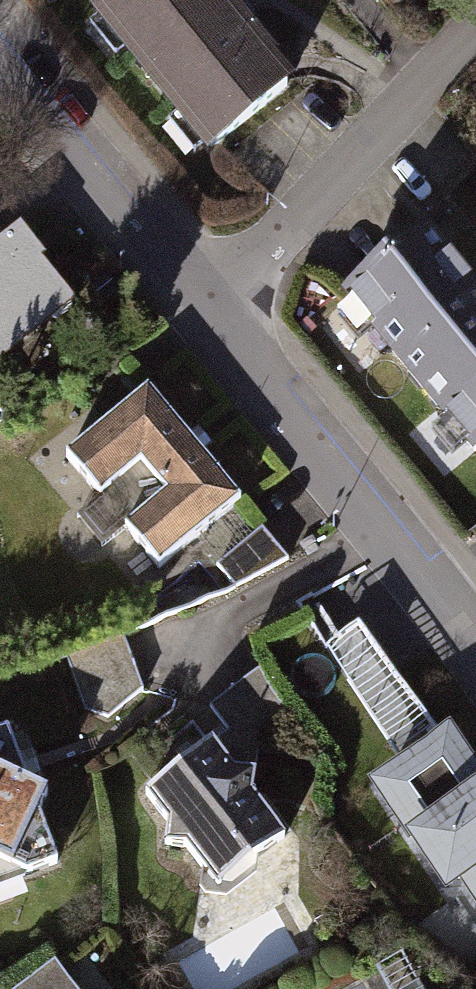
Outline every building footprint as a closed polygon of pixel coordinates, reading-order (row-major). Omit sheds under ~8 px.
[(102,10),(107,11),(134,45),(132,47),(213,141),(213,146),(284,87),(266,64),(270,61),(220,0),(114,0),(102,10)] [(0,243),(0,367),(49,308),(0,243)] [(326,319),(455,480),(475,463),(475,333),(411,252),(326,319)] [(146,394),(60,465),(92,504),(130,473),(158,507),(121,538),(152,576),(238,505),(146,394)] [(74,672),(96,722),(152,698),(130,648),(74,672)] [(355,761),(462,926),(475,918),(475,756),(443,705),(355,761)] [(199,749),(136,802),(219,898),(282,845),(199,749)] [(0,767),(0,895),(50,877),(9,764),(0,767)] [(383,973),(390,988),(422,988),(412,962),(383,973)]
